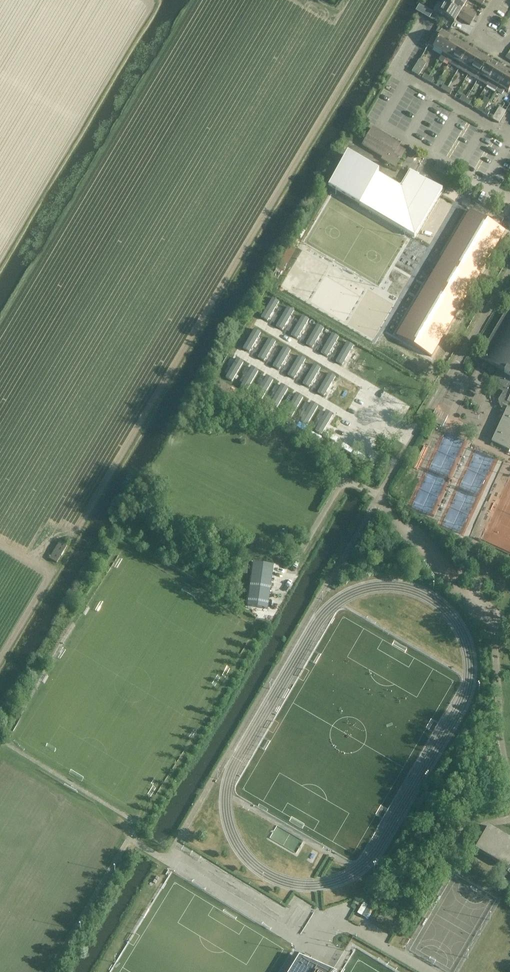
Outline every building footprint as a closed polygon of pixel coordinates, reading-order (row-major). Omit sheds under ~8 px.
[(473,20),(476,15),(463,7),(466,2),(462,0),(445,0),(444,3),(473,20)] [(473,20),(444,3),(438,13),(454,22),(457,17),(470,25),(473,20)] [(424,7),(419,4),(415,10),(421,13),(424,7)] [(434,34),(428,45),(433,48),(442,54),(451,39),(442,33),(439,37),(434,34)] [(445,61),(449,63),(460,44),(451,39),(442,54),(443,54),(439,60),(443,63),(445,61)] [(460,44),(449,63),(458,69),(470,49),(460,44)] [(470,49),(458,69),(468,74),(479,55),(470,49)] [(479,55),(468,74),(477,80),(488,61),(479,55)] [(412,72),(419,76),(426,64),(419,60),(412,72)] [(477,80),(486,85),(498,66),(488,61),(477,80)] [(498,66),(486,85),(496,91),(507,72),(498,66)] [(496,91),(502,95),(504,90),(508,92),(509,89),(509,73),(507,72),(496,91)] [(483,114),(485,110),(490,101),(485,98),(477,110),(483,114)] [(499,107),(492,119),(499,123),(506,111),(499,107)] [(382,157),(381,159),(395,167),(405,150),(398,146),(400,144),(372,128),(362,145),(382,157)] [(442,190),(409,171),(400,186),(347,155),(328,187),(414,237),(442,190)] [(428,281),(396,336),(431,357),(505,232),(469,211),(439,262),(428,281)] [(266,319),(278,300),(271,296),(260,315),(266,319)] [(478,358),(497,370),(495,374),(492,380),(494,387),(503,392),(498,401),(499,406),(500,407),(506,410),(503,416),(493,440),(492,441),(509,449),(509,448),(509,446),(509,303),(478,358)] [(282,328),(293,309),(286,305),(275,324),(282,328)] [(297,337),(308,318),(301,314),(290,333),(297,337)] [(312,346),(323,327),(316,323),(305,342),(312,346)] [(248,350),(259,331),(253,328),(242,347),(248,350)] [(327,354),(338,335),(331,332),(320,351),(327,354)] [(263,359),(274,340),(268,336),(257,355),(263,359)] [(342,363),(353,344),(346,340),(335,359),(342,363)] [(278,368),(290,349),(283,345),(272,364),(278,368)] [(293,377),(305,358),(298,354),(287,373),(293,377)] [(230,381),(241,362),(235,359),(224,378),(230,381)] [(308,386),(320,367),(313,363),(302,382),(308,386)] [(245,390),(256,371),(250,367),(239,387),(245,390)] [(324,394),(335,375),(328,372),(317,391),(324,394)] [(260,399),(271,380),(265,376),(254,395),(260,399)] [(275,408),(286,389),(280,385),(269,404),(275,408)] [(290,417),(301,398),(295,394),(284,413),(290,417)] [(305,426),(316,406),(310,403),(299,422),(305,426)] [(435,410),(432,416),(445,422),(448,416),(435,410)] [(320,434),(332,415),(325,412),(314,431),(320,434)] [(443,427),(445,422),(435,418),(433,423),(443,427)] [(60,540),(50,557),(58,561),(67,544),(60,540)] [(272,566),(253,563),(251,577),(270,580),(272,566)] [(488,826),(475,849),(509,869),(507,872),(508,872),(509,873),(509,874),(509,839),(488,826)] [(309,961),(312,957),(305,953),(302,958),(299,956),(289,971),(336,971),(309,961)]
